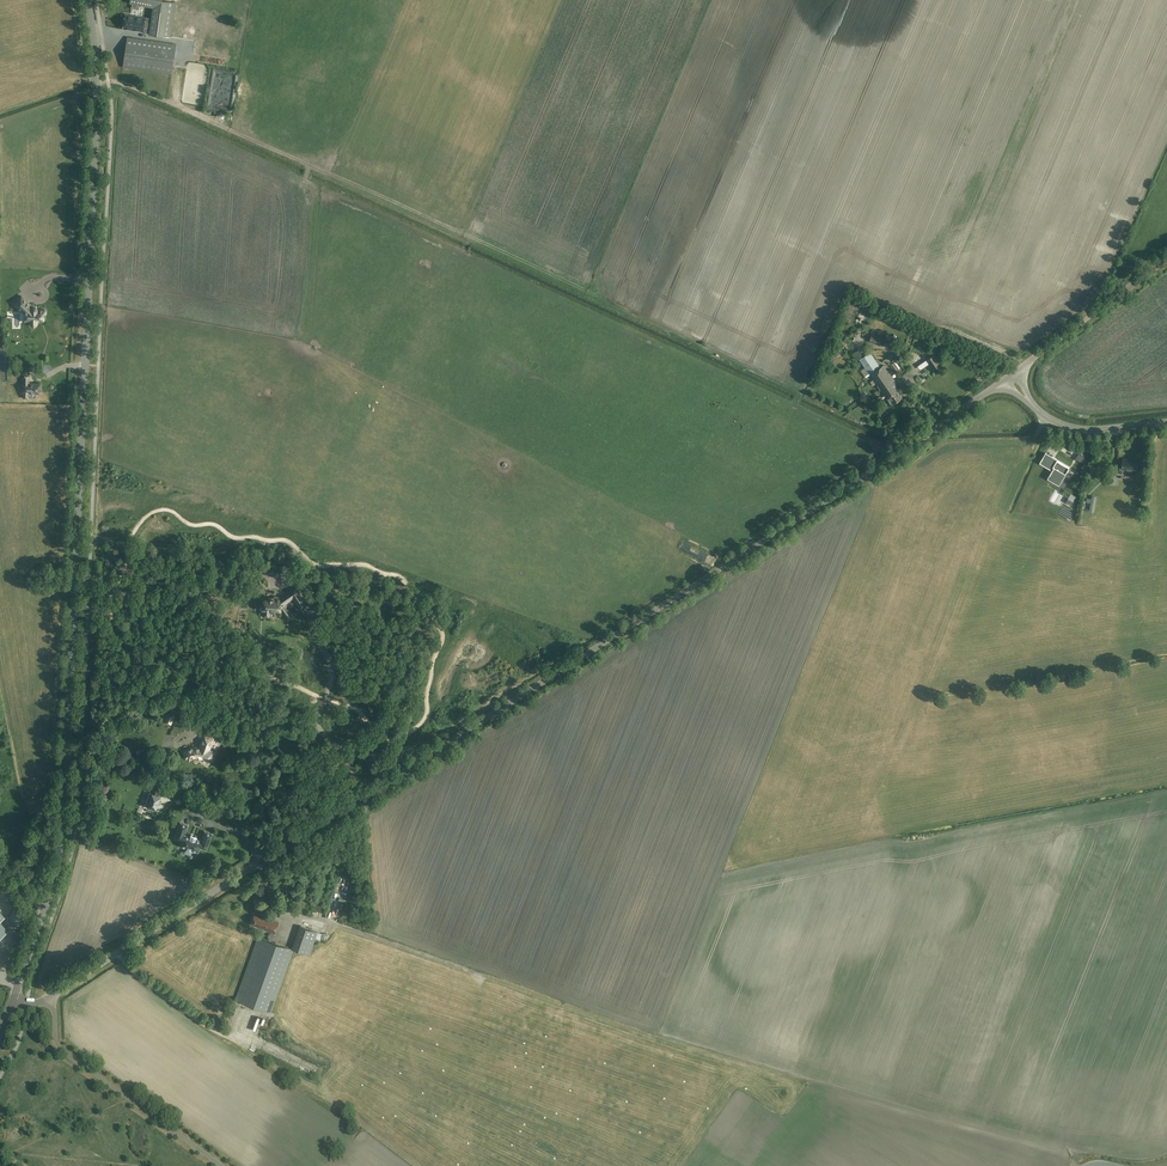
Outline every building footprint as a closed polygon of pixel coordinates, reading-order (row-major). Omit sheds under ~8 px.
[(159,0),(131,0),(130,3),(153,7),(151,18),(125,14),(123,29),(149,33),(148,34),(171,37),(177,2),(159,0)] [(176,44),(128,37),(123,67),(172,74),(176,44)] [(37,325),(37,324),(44,324),(44,322),(44,317),(45,317),(46,317),(46,316),(46,315),(46,314),(46,313),(45,312),(44,312),(37,312),(37,311),(37,310),(36,309),(35,309),(34,309),(33,309),(32,309),(22,298),(14,306),(22,315),(25,315),(25,324),(30,324),(30,325),(30,326),(30,327),(31,327),(31,328),(32,328),(33,329),(34,329),(35,328),(36,328),(36,327),(37,327),(37,326),(37,325)] [(49,306),(49,314),(65,313),(64,305),(49,306)] [(44,347),(44,333),(23,333),(23,348),(44,347)] [(834,333),(832,339),(839,342),(842,336),(834,333)] [(878,344),(897,350),(900,342),(881,336),(881,337),(872,335),(870,341),(878,344)] [(897,387),(898,386),(884,365),(880,368),(874,358),(876,357),(872,351),(860,359),(870,375),(884,396),(885,395),(892,405),(902,398),(898,391),(899,390),(897,387)] [(933,371),(942,364),(935,354),(926,360),(929,364),(928,364),(933,371)] [(29,378),(24,378),(24,382),(22,382),(22,394),(30,394),(30,393),(37,393),(38,394),(39,394),(41,393),(41,392),(41,391),(41,390),(41,384),(30,384),(30,383),(29,383),(29,378)] [(910,406),(915,409),(919,404),(913,401),(910,406)] [(1080,454),(1077,460),(1083,463),(1087,458),(1080,454)] [(1043,457),(1040,463),(1052,470),(1050,475),(1051,473),(1056,476),(1056,478),(1061,481),(1058,484),(1065,488),(1072,476),(1066,473),(1070,467),(1057,460),(1054,464),(1043,457)] [(1137,470),(1138,459),(1131,458),(1131,459),(1123,458),(1122,469),(1137,470)] [(307,602),(297,588),(290,593),(288,591),(282,596),(282,597),(274,596),(273,596),(273,597),(272,597),(269,597),(269,599),(263,599),(261,601),(261,604),(260,604),(260,607),(260,608),(261,608),(261,609),(263,609),(263,616),(269,617),(269,612),(274,612),(275,610),(281,610),(281,609),(287,617),(291,614),(286,606),(287,603),(293,598),(299,608),(307,602)] [(163,723),(171,725),(175,714),(167,712),(163,723)] [(204,735),(200,747),(196,747),(193,747),(190,748),(187,750),(184,752),(185,754),(184,755),(184,756),(184,757),(185,758),(186,758),(187,758),(188,758),(189,760),(191,759),(194,758),(196,757),(199,757),(199,758),(199,759),(200,759),(201,760),(202,760),(203,759),(204,758),(211,761),(215,752),(209,750),(213,739),(204,735)] [(277,786),(279,779),(273,777),(271,784),(277,786)] [(163,788),(165,783),(155,779),(153,785),(163,788)] [(145,805),(156,809),(161,797),(160,796),(162,790),(155,788),(153,794),(150,793),(145,805)] [(186,849),(191,850),(192,850),(198,852),(199,852),(200,847),(206,850),(207,850),(212,836),(212,835),(212,836),(204,833),(201,840),(196,838),(196,837),(191,835),(190,836),(191,836),(190,836),(185,834),(187,827),(188,827),(187,827),(180,824),(179,824),(180,824),(175,838),(174,838),(175,839),(175,838),(181,841),(180,845),(180,846),(180,845),(186,848),(186,849)] [(0,910),(0,938),(9,930),(2,921),(6,917),(0,910)] [(369,919),(370,911),(358,910),(358,916),(359,916),(359,917),(369,919)] [(301,925),(293,948),(272,941),(274,933),(279,922),(265,917),(264,918),(254,914),(251,923),(261,927),(261,928),(271,932),(269,939),(258,936),(236,999),(271,1012),(293,949),(310,955),(318,931),(301,925)]
